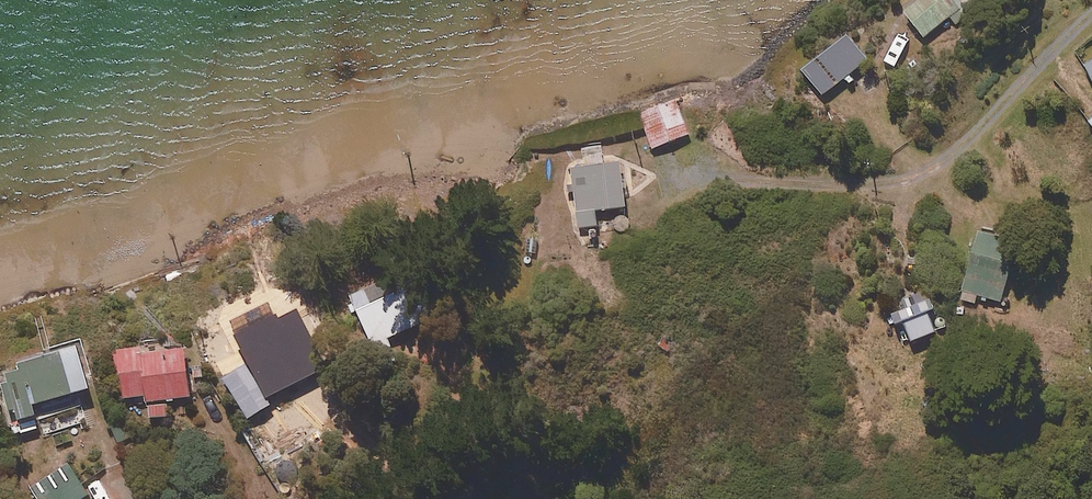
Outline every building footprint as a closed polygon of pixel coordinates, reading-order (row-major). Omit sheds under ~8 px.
[(906,10),(925,36),(977,0),(920,0),(906,10)] [(868,60),(847,35),(817,61),(838,85),(868,60)] [(908,41),(898,35),(883,60),(893,66),(908,41)] [(690,136),(678,99),(642,110),(654,147),(690,136)] [(627,207),(623,164),(573,168),(578,227),(598,226),(596,210),(627,207)] [(1021,243),(982,231),(961,298),(977,304),(980,295),(1002,302),(1021,243)] [(414,269),(367,289),(352,295),(377,354),(392,348),(388,338),(435,318),(414,269)] [(929,290),(884,308),(891,326),(905,320),(914,341),(938,331),(929,311),(936,308),(929,290)] [(280,321),(270,302),(232,323),(253,362),(226,377),(249,418),(276,403),(261,374),(270,369),(265,361),(291,346),(307,375),(328,364),(299,311),(280,321)] [(8,376),(10,382),(4,384),(19,434),(40,427),(33,405),(92,388),(79,345),(18,363),(21,372),(8,376)] [(145,352),(145,348),(118,351),(124,398),(147,396),(150,419),(170,417),(168,400),(192,397),(186,347),(145,352)] [(69,463),(35,484),(45,498),(83,498),(89,495),(69,463)]
